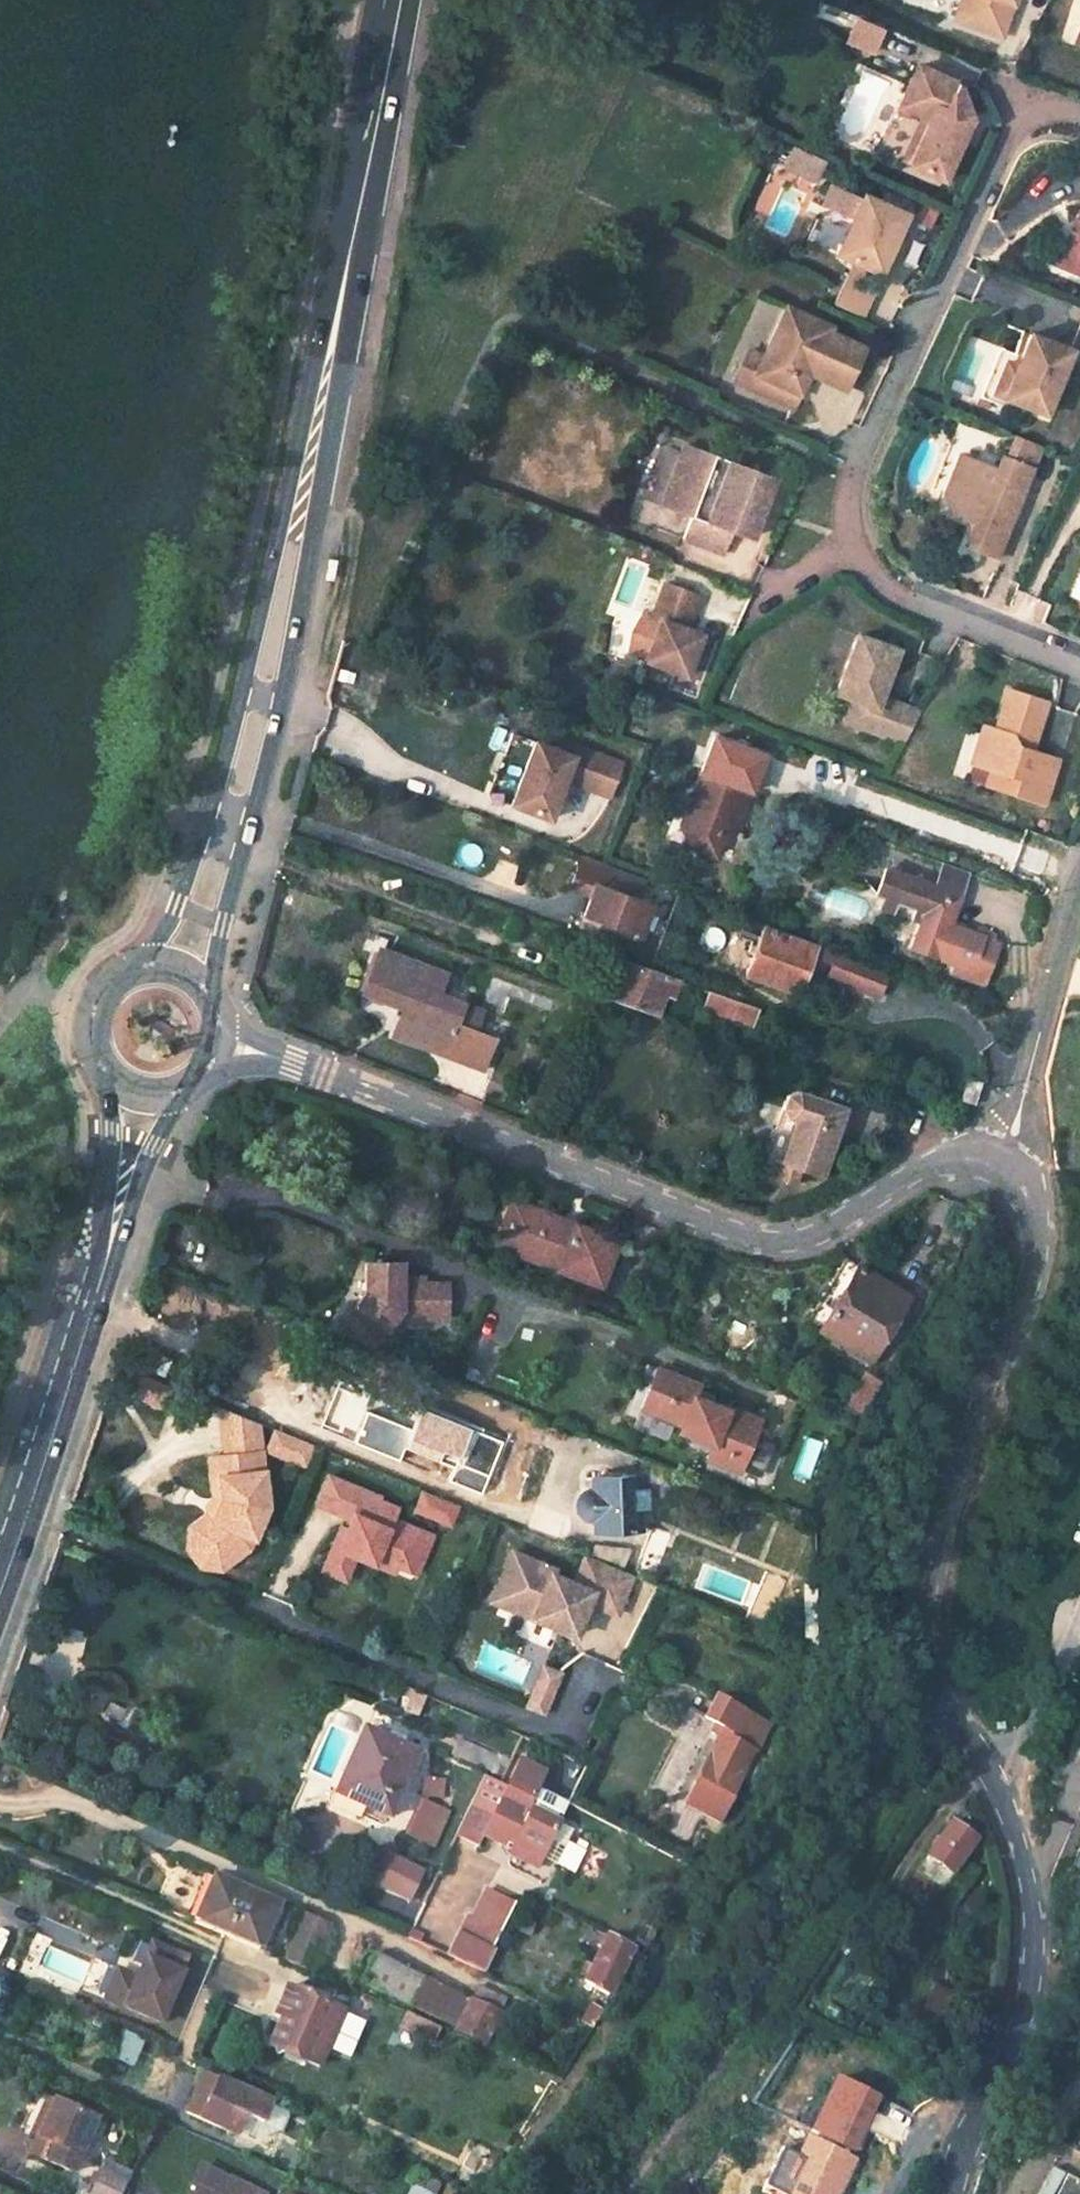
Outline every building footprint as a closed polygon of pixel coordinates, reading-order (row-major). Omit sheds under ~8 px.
[(955,20),(1002,36),(1015,0),(962,0),(955,20)] [(956,83),(916,65),(898,105),(921,116),(929,119),(909,164),(942,179),(969,119),(960,115),(964,106),(956,83)] [(929,119),(921,116),(902,161),(909,164),(929,119)] [(907,212),(862,192),(836,252),(849,258),(879,271),(890,249),(896,235),(907,212)] [(1075,218),(1079,220),(1061,267),(1079,275),(1079,204),(1075,218)] [(1079,220),(1075,218),(1056,265),(1061,267),(1079,220)] [(896,235),(890,249),(897,252),(904,238),(896,235)] [(879,271),(849,258),(829,303),(859,316),(879,271)] [(828,327),(782,306),(760,356),(746,386),(791,406),(810,364),(816,367),(815,372),(845,385),(862,348),(825,331),(828,327)] [(1069,349),(1029,333),(1020,355),(1019,356),(1024,358),(1020,369),(1017,367),(1005,398),(1043,414),(1069,349)] [(1019,356),(1020,355),(996,346),(976,396),(1001,406),(1005,398),(1017,367),(1020,369),(1024,358),(1019,356)] [(760,356),(745,349),(731,379),(746,386),(760,356)] [(768,474),(681,441),(657,504),(687,515),(679,537),(721,553),(729,531),(744,537),(768,474)] [(994,469),(958,454),(942,493),(952,508),(974,517),(963,545),(993,557),(1030,469),(1000,456),(994,469)] [(696,595),(661,582),(649,614),(659,618),(643,659),(684,675),(699,634),(683,628),(696,595)] [(898,648),(854,633),(833,691),(850,697),(866,703),(858,725),(902,741),(919,710),(881,696),(898,648)] [(1048,705),(1009,692),(995,732),(982,729),(971,765),(1007,777),(1004,790),(1045,804),(1059,762),(1025,751),(1029,737),(1037,739),(1048,705)] [(866,703),(850,697),(842,719),(858,725),(866,703)] [(574,755),(535,740),(512,803),(550,817),(566,777),(598,790),(610,756),(578,744),(574,755)] [(747,790),(697,771),(684,804),(694,808),(681,843),(712,854),(718,838),(723,839),(727,829),(722,827),(725,819),(735,823),(747,790)] [(1007,777),(989,771),(985,784),(1004,790),(1007,777)] [(694,808),(684,804),(676,826),(681,843),(694,808)] [(645,876),(582,852),(571,881),(593,889),(584,914),(639,934),(651,902),(637,897),(645,876)] [(957,899),(967,871),(941,862),(933,885),(931,890),(957,899)] [(931,890),(933,885),(919,882),(916,875),(911,878),(884,870),(875,895),(881,896),(897,902),(915,908),(910,920),(919,923),(931,890)] [(977,930),(975,936),(948,925),(957,899),(931,890),(919,923),(910,946),(969,970),(966,978),(984,983),(997,945),(991,943),(995,936),(977,930)] [(893,913),(897,902),(881,896),(877,908),(893,913)] [(815,946),(763,926),(746,972),(798,992),(812,954),(815,946)] [(859,957),(817,941),(815,946),(812,954),(832,962),(828,972),(850,980),(859,957)] [(483,1069),(493,1038),(473,1031),(456,1025),(463,1003),(439,993),(446,973),(378,949),(362,993),(399,1006),(412,1011),(405,1029),(442,1043),(438,1052),(483,1069)] [(609,999),(622,959),(613,956),(599,995),(609,999)] [(890,969),(859,957),(850,980),(881,992),(890,969)] [(674,995),(680,979),(622,959),(609,999),(656,1015),(664,992),(674,995)] [(752,1025),(757,1006),(708,989),(702,1008),(752,1025)] [(473,1031),(481,1009),(463,1003),(456,1025),(473,1031)] [(438,1052),(442,1043),(405,1029),(412,1011),(399,1006),(389,1036),(438,1052)] [(822,1175),(846,1107),(797,1090),(786,1094),(760,1172),(774,1176),(779,1161),(799,1167),(822,1175)] [(793,1183),(799,1167),(779,1161),(774,1176),(793,1183)] [(600,1285),(618,1239),(574,1223),(572,1228),(558,1224),(561,1217),(510,1198),(502,1221),(517,1227),(511,1241),(547,1256),(544,1264),(600,1285)] [(572,1228),(574,1223),(561,1217),(558,1224),(572,1228)] [(511,1241),(517,1227),(502,1221),(493,1244),(544,1264),(547,1256),(511,1241)] [(869,1361),(909,1298),(846,1257),(805,1321),(869,1361)] [(391,1261),(354,1260),(354,1289),(323,1329),(358,1343),(384,1310),(392,1316),(435,1317),(436,1279),(413,1278),(413,1272),(390,1272),(391,1261)] [(654,1390),(663,1370),(655,1367),(648,1388),(654,1390)] [(739,1471),(760,1419),(707,1399),(692,1393),(696,1383),(663,1370),(654,1390),(648,1388),(640,1407),(680,1423),(678,1430),(712,1444),(707,1458),(739,1471)] [(859,1417),(881,1382),(865,1373),(844,1411),(859,1417)] [(707,1399),(712,1389),(696,1383),(692,1393),(707,1399)] [(254,1422),(215,1406),(222,1456),(214,1457),(219,1500),(210,1521),(195,1533),(194,1546),(199,1552),(204,1558),(218,1561),(240,1542),(244,1533),(251,1536),(264,1504),(254,1422)] [(667,1487),(675,1468),(643,1456),(636,1475),(653,1481),(667,1487)] [(219,1500),(214,1457),(205,1459),(211,1501),(205,1514),(190,1526),(188,1552),(198,1563),(223,1567),(245,1549),(251,1536),(244,1533),(240,1542),(218,1561),(204,1558),(199,1552),(194,1546),(195,1533),(210,1521),(219,1500)] [(350,1520),(345,1532),(334,1528),(317,1572),(339,1580),(347,1559),(369,1568),(374,1557),(393,1564),(391,1569),(411,1577),(427,1537),(388,1521),(391,1512),(374,1505),(377,1497),(324,1475),(312,1504),(350,1520)] [(637,1489),(636,1475),(590,1478),(591,1488),(589,1488),(586,1489),(584,1490),(582,1490),(580,1491),(577,1495),(575,1500),(574,1504),(576,1509),(578,1514),(582,1517),(586,1519),(592,1519),(593,1530),(639,1527),(637,1506),(646,1505),(644,1489),(637,1489)] [(591,1488),(590,1478),(579,1477),(580,1491),(582,1490),(584,1490),(586,1489),(589,1488),(591,1488)] [(663,1500),(667,1487),(653,1481),(648,1494),(663,1500)] [(806,1521),(810,1514),(779,1502),(776,1509),(806,1521)] [(369,1568),(389,1576),(391,1569),(393,1564),(374,1557),(369,1568)] [(815,1650),(816,1589),(804,1584),(803,1645),(815,1650)] [(404,1698),(399,1708),(414,1715),(422,1695),(397,1684),(393,1693),(404,1698)] [(728,1794),(752,1747),(741,1741),(754,1717),(716,1697),(703,1722),(719,1731),(683,1803),(718,1820),(731,1796),(728,1794)] [(389,1816),(417,1753),(363,1729),(335,1792),(389,1816)] [(475,1765),(483,1749),(457,1738),(451,1754),(475,1765)] [(490,1771),(498,1755),(483,1749),(475,1765),(490,1771)] [(766,1785),(774,1771),(759,1764),(753,1778),(766,1785)] [(443,1797),(444,1778),(421,1776),(419,1797),(443,1797)] [(541,1857),(558,1821),(502,1795),(482,1835),(502,1846),(504,1842),(512,1845),(541,1857)] [(433,1847),(447,1814),(419,1801),(405,1834),(433,1847)] [(953,1874),(977,1841),(950,1821),(925,1856),(953,1874)] [(536,1867),(541,1857),(512,1845),(508,1855),(536,1867)] [(408,1861),(382,1850),(368,1879),(394,1890),(408,1861)] [(935,1893),(950,1873),(927,1858),(913,1877),(935,1893)] [(408,1861),(394,1890),(413,1899),(427,1870),(408,1861)] [(257,1950),(278,1903),(213,1876),(193,1923),(257,1950)] [(504,1921),(514,1898),(497,1890),(488,1911),(481,1909),(470,1934),(490,1943),(500,1920),(504,1921)] [(278,1903),(257,1950),(285,1961),(306,1914),(278,1903)] [(470,1934),(481,1909),(474,1906),(463,1930),(470,1934)] [(306,1914),(285,1961),(308,1971),(329,1924),(306,1914)] [(609,1993),(630,1949),(603,1936),(591,1962),(584,1977),(583,1980),(609,1993)] [(189,1959),(153,1944),(138,1979),(126,1974),(113,2003),(161,2023),(189,1959)] [(408,2005),(422,1977),(374,1954),(359,1982),(408,2005)] [(584,1977),(591,1962),(584,1959),(577,1973),(584,1977)] [(126,1974),(118,1971),(106,1999),(113,2003),(126,1974)] [(456,2028),(470,2000),(422,1977),(408,2005),(456,2028)] [(485,2041),(506,1998),(478,1985),(470,2000),(456,2028),(485,2041)] [(319,2062),(340,2010),(289,1989),(270,2036),(276,2051),(284,2047),(319,2062)] [(593,2025),(602,2009),(590,2003),(582,2018),(593,2025)] [(260,2120),(270,2100),(218,2078),(205,2072),(186,2112),(200,2118),(228,2129),(237,2110),(260,2120)] [(829,2079),(805,2132),(851,2152),(875,2099),(829,2079)] [(38,2136),(55,2099),(47,2095),(30,2133),(38,2136)] [(72,2172),(95,2117),(55,2099),(38,2136),(30,2153),(72,2172)] [(270,2148),(248,2139),(242,2151),(265,2161),(270,2148)] [(771,2193),(837,2193),(852,2160),(806,2139),(799,2155),(783,2147),(763,2190),(771,2193)] [(100,2165),(129,2179),(132,2172),(103,2159),(100,2165)] [(129,2179),(100,2165),(87,2193),(122,2193),(129,2179)] [(201,2167),(191,2188),(196,2191),(195,2193),(259,2193),(260,2193),(235,2181),(234,2182),(201,2167)] [(1057,2193),(1079,2193),(1079,2183),(1065,2175),(1057,2193)]
